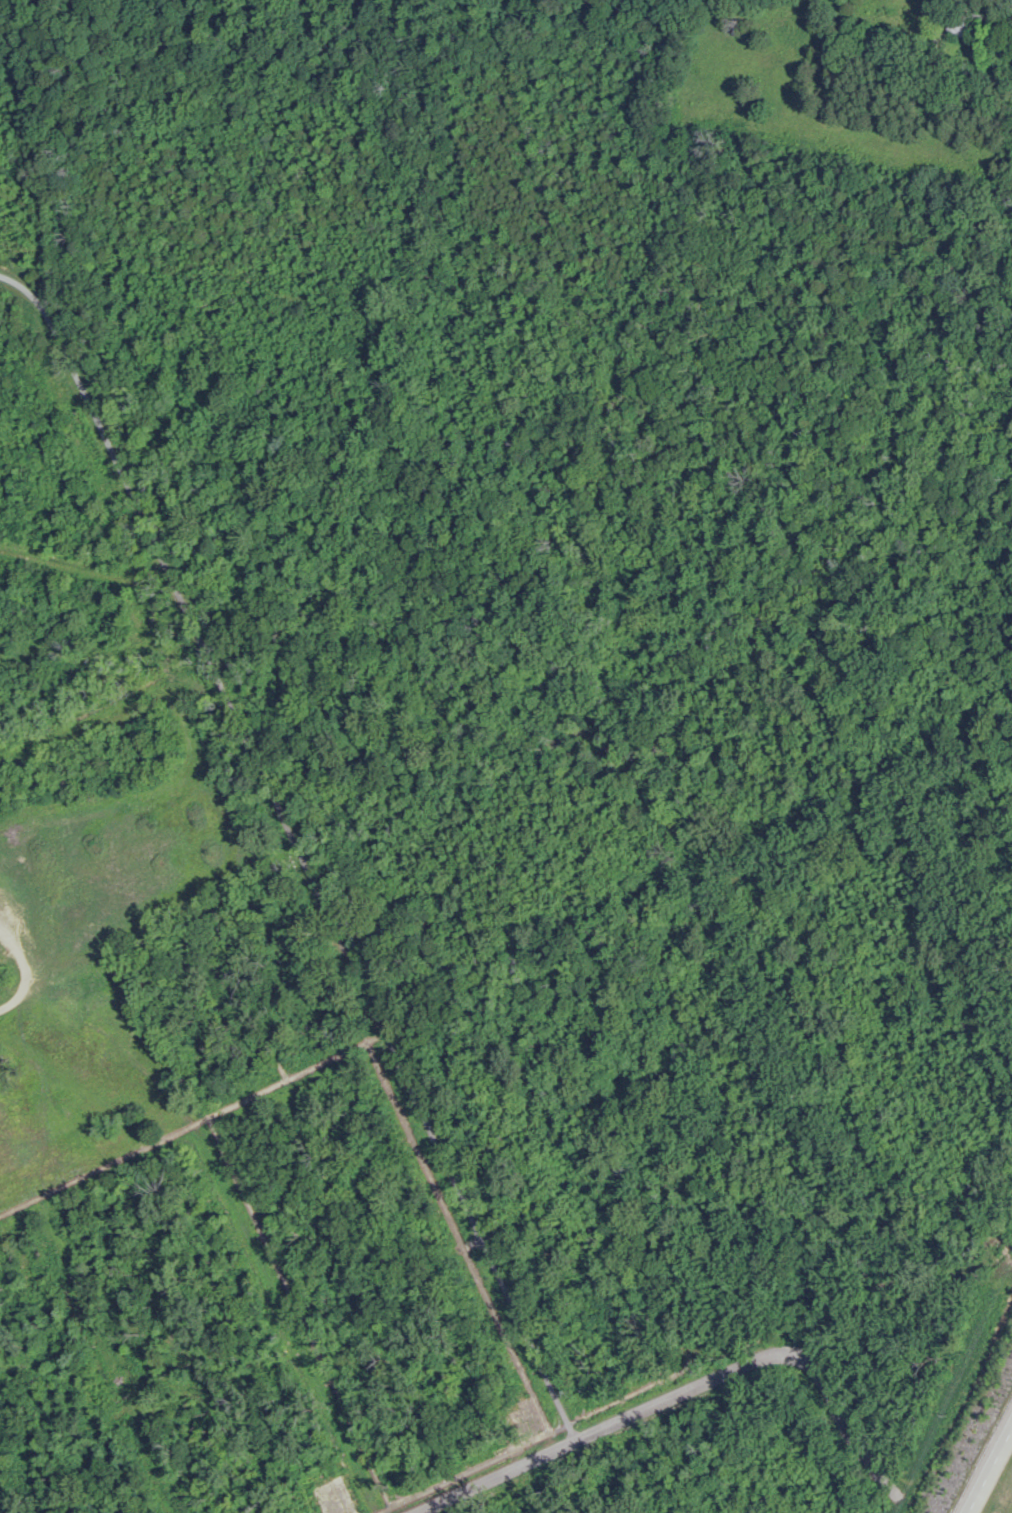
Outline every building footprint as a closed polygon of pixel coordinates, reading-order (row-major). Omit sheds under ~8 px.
[(967,37),(969,22),(947,20),(946,35),(967,37)]
